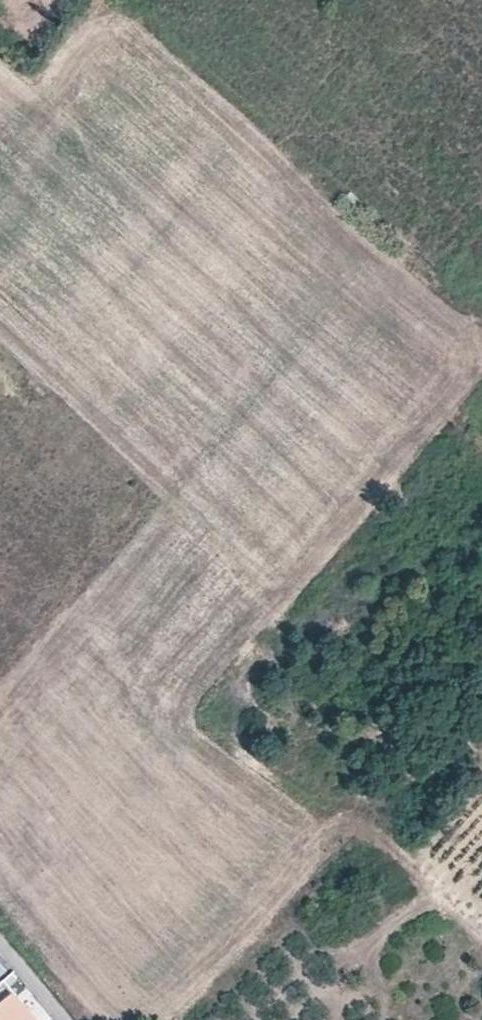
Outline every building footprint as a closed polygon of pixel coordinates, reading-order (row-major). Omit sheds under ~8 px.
[(0,980),(0,1019),(36,1019),(0,980)]
